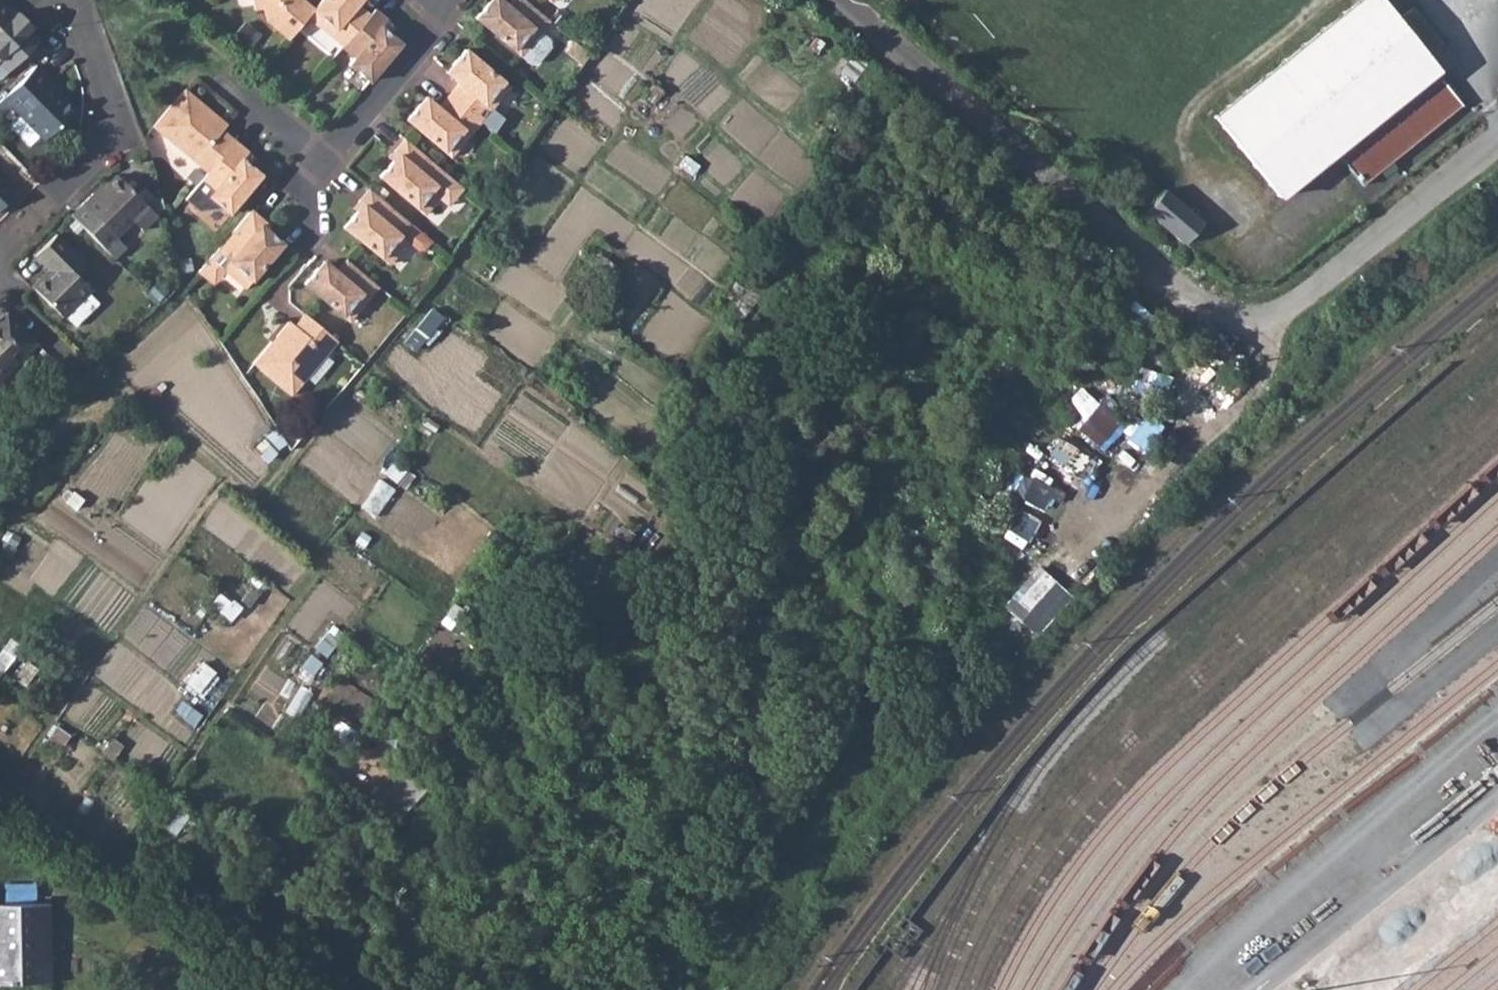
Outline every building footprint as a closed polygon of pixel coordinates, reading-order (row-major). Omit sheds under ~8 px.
[(255,9),(264,7),(267,23),(287,40),(309,15),(312,10),(302,0),(253,0),(255,9)] [(367,12),(357,3),(359,0),(321,0),(312,10),(309,15),(341,44),(367,12)] [(526,0),(500,0),(494,8),(481,22),(524,59),(545,36),(536,29),(547,17),(526,0)] [(1225,116),(1293,203),(1348,162),(1368,183),(1470,107),(1391,0),(1369,0),(1225,116)] [(3,59),(34,28),(20,15),(16,19),(0,2),(0,55),(3,59)] [(370,15),(344,46),(343,49),(355,59),(350,65),(368,81),(402,42),(391,32),(383,26),(388,20),(375,9),(370,15)] [(367,12),(341,44),(344,46),(370,15),(367,12)] [(383,26),(391,32),(396,26),(388,20),(383,26)] [(571,55),(579,46),(575,42),(567,52),(571,55)] [(591,56),(579,46),(571,55),(583,65),(591,56)] [(509,90),(465,52),(452,69),(457,73),(451,79),(458,85),(450,96),(481,122),(509,90)] [(5,100),(47,141),(76,111),(50,86),(53,82),(38,68),(5,100)] [(451,79),(457,73),(452,69),(446,76),(451,79)] [(154,125),(207,171),(232,140),(220,130),(225,124),(185,89),(154,125)] [(407,122),(450,159),(481,122),(450,96),(438,109),(431,103),(425,109),(421,105),(407,122)] [(427,99),(421,105),(425,109),(431,103),(427,99)] [(464,188),(447,174),(407,139),(394,154),(398,157),(392,164),(381,178),(425,215),(444,193),(454,201),(464,188)] [(227,213),(259,175),(248,165),(241,159),(247,152),(232,140),(207,171),(201,178),(214,189),(207,196),(227,213)] [(248,165),(254,158),(247,152),(241,159),(248,165)] [(394,154),(389,161),(392,164),(398,157),(394,154)] [(94,193),(83,205),(72,216),(115,259),(126,248),(117,238),(148,205),(117,175),(97,196),(94,193)] [(15,196),(0,180),(0,211),(15,196)] [(345,226),(388,264),(408,241),(400,234),(410,223),(370,189),(358,202),(363,206),(356,213),(345,226)] [(1145,212),(1182,244),(1201,222),(1164,191),(1145,212)] [(352,209),(356,213),(363,206),(358,202),(352,209)] [(265,230),(259,225),(263,220),(251,209),(198,270),(204,275),(219,274),(224,269),(244,286),(281,243),(265,230)] [(265,230),(270,225),(263,220),(259,225),(265,230)] [(400,234),(408,241),(417,249),(423,249),(430,240),(410,223),(400,234)] [(28,285),(60,316),(63,314),(73,325),(96,302),(86,291),(88,288),(74,275),(85,265),(54,234),(33,254),(47,268),(28,285)] [(304,285),(348,322),(379,287),(348,261),(336,274),(329,267),(323,274),(318,270),(304,285)] [(324,263),(318,270),(323,274),(329,267),(324,263)] [(3,309),(0,313),(0,373),(32,340),(3,309)] [(424,337),(440,318),(432,311),(416,330),(424,337)] [(287,321),(253,363),(289,394),(335,340),(304,314),(293,326),(287,321)] [(48,951),(41,950),(40,904),(0,905),(0,985),(49,985),(48,951)] [(48,904),(40,904),(41,950),(48,951),(48,904)]
